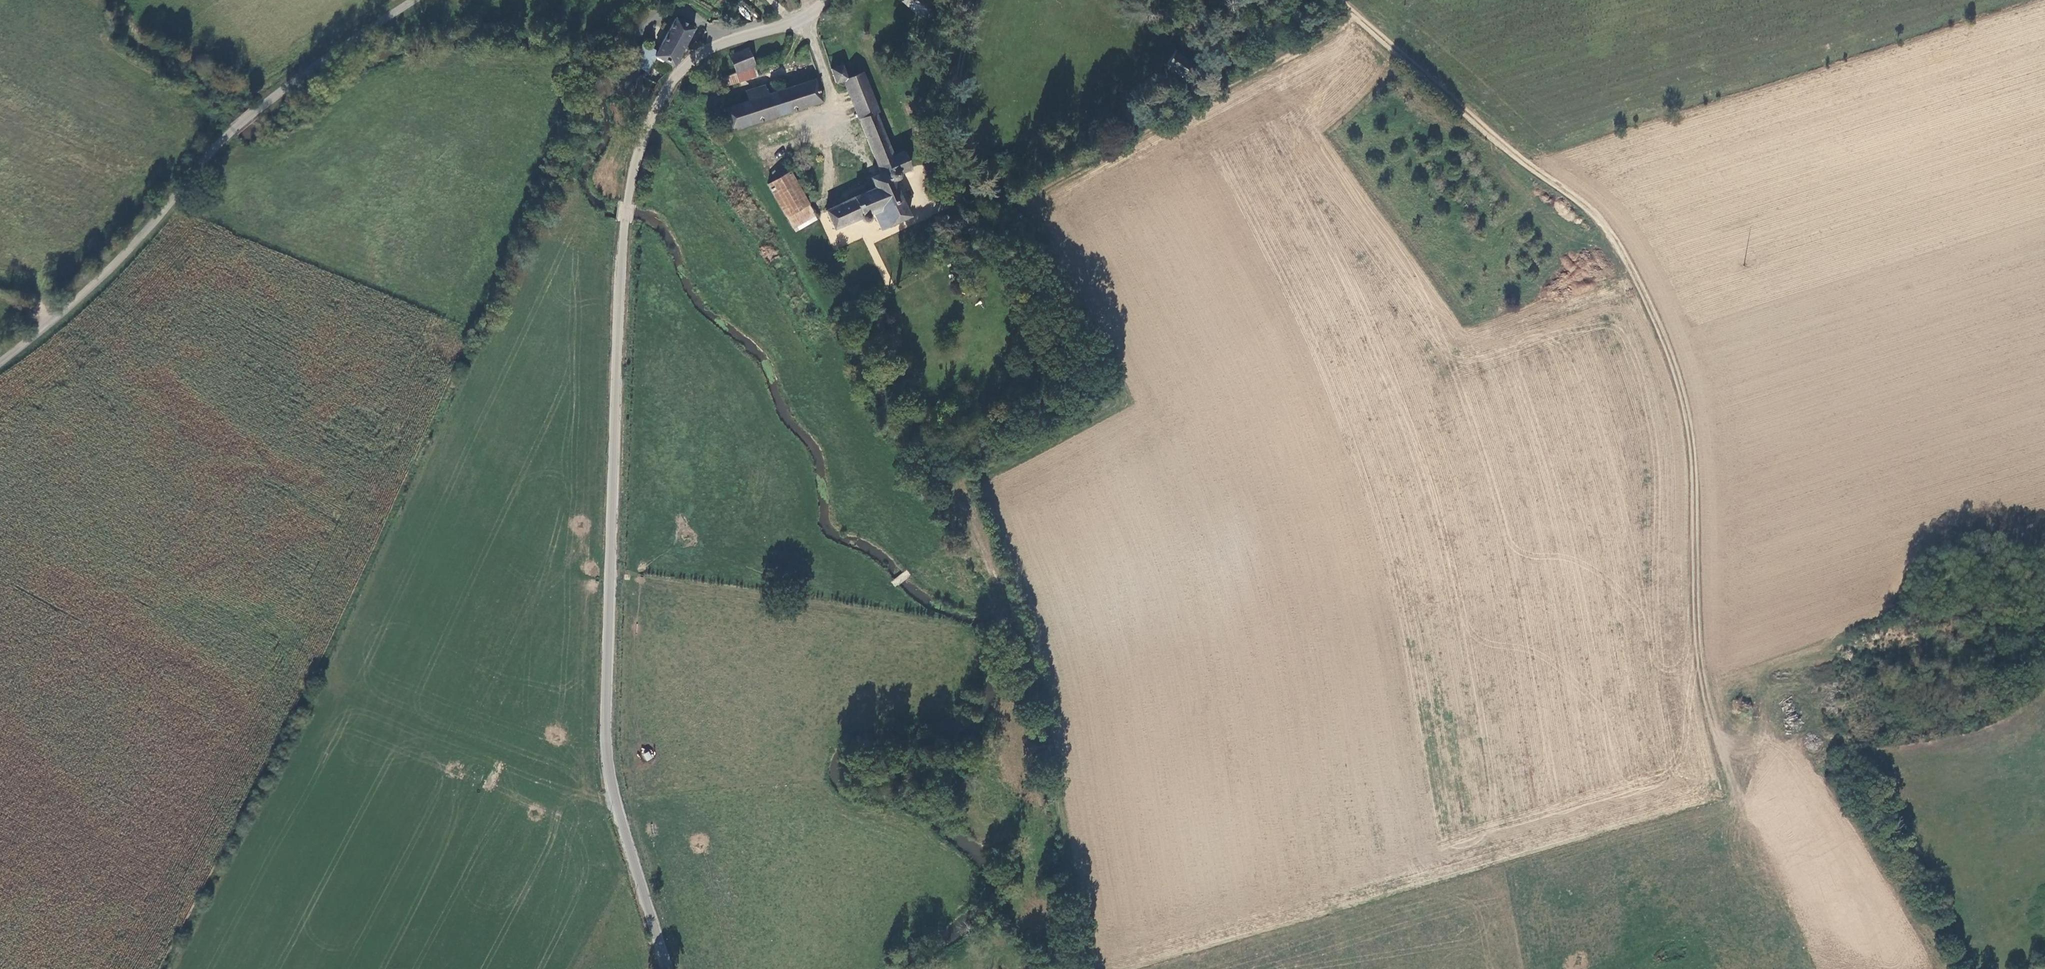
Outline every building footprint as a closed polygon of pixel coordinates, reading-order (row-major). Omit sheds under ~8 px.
[(918,14),(921,10),(926,11),(928,10),(929,6),(927,2),(929,0),(928,0),(902,0),(918,14)] [(650,56),(670,65),(675,56),(692,28),(674,17),(654,50),(641,43),(627,62),(641,72),(650,56)] [(753,65),(746,47),(734,52),(714,61),(721,78),(751,66),(753,65)] [(899,171),(908,167),(901,151),(891,155),(874,113),(877,111),(861,71),(846,76),(840,63),(829,68),(834,81),(840,79),(880,170),(870,174),(875,185),(824,207),(828,215),(834,230),(858,218),(859,220),(864,222),(865,221),(867,217),(867,213),(871,211),(879,230),(907,215),(893,184),(896,179),(895,177),(899,171)] [(755,75),(751,66),(721,78),(725,87),(755,75)] [(722,108),(729,129),(820,99),(813,78),(763,94),(748,99),(722,108)] [(745,91),(748,99),(763,94),(760,86),(745,91)] [(766,180),(790,225),(812,213),(788,169),(766,180)]
